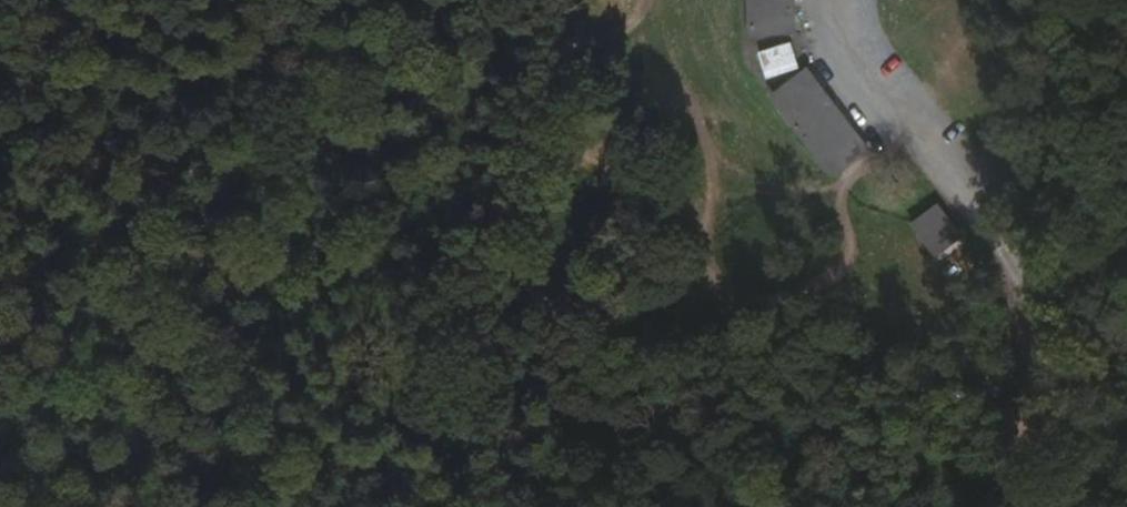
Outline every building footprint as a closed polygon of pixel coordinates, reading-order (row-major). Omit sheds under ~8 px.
[(749,45),(793,44),(791,0),(747,0),(749,45)] [(771,111),(833,192),(869,166),(807,85),(771,111)] [(916,241),(939,272),(965,254),(941,223),(916,241)]
